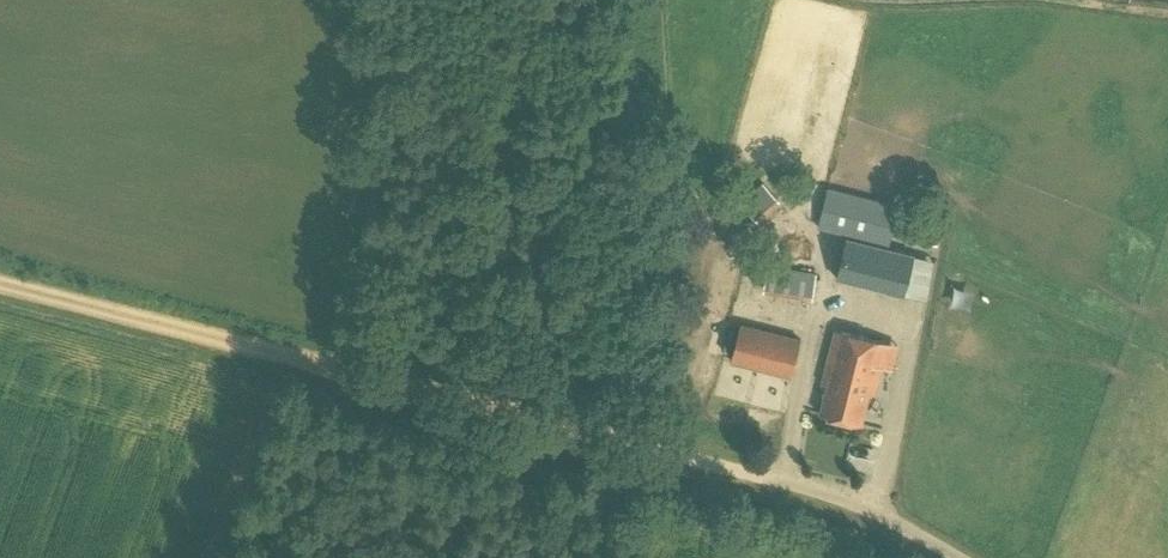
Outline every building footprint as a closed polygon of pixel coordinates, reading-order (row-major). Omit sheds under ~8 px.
[(758,220),(780,201),(763,181),(740,201),(758,220)] [(889,245),(900,205),(828,187),(818,227),(889,245)] [(928,299),(935,259),(915,254),(916,253),(847,236),(835,277),(905,295),(905,294),(928,299)] [(812,296),(815,270),(766,264),(762,290),(812,296)] [(792,377),(802,337),(741,322),(730,361),(792,377)] [(875,393),(888,343),(834,330),(821,383),(827,384),(820,412),(863,422),(870,392),(875,393)]
